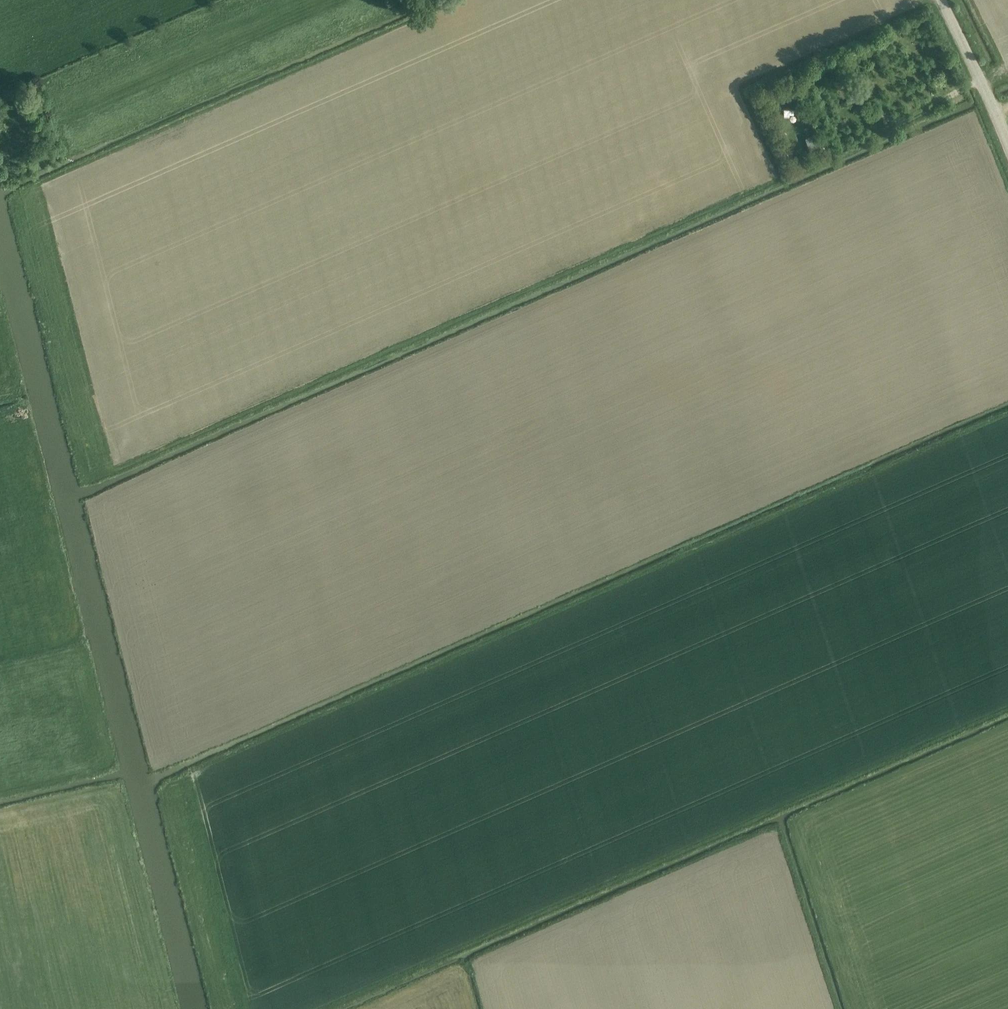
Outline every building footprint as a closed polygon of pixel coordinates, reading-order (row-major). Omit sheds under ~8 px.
[(859,47),(846,52),(850,61),(862,56),(859,47)] [(806,141),(806,142),(812,156),(825,150),(818,135),(806,141)]
